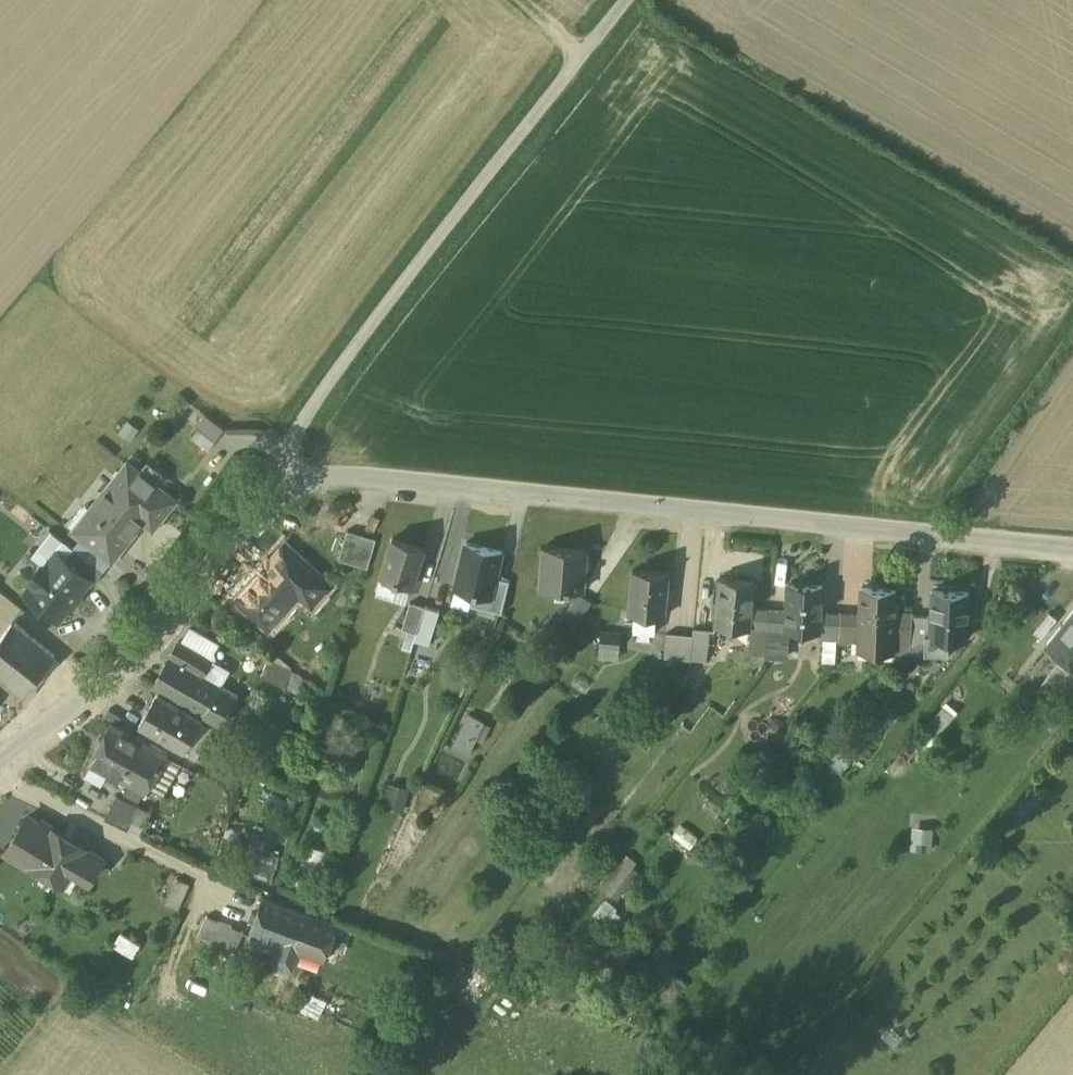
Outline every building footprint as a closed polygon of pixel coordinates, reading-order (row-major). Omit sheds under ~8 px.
[(207,413),(190,435),(207,449),(224,427),(207,413)] [(128,461),(73,530),(111,561),(152,510),(162,517),(175,500),(128,461)] [(376,539),(347,530),(338,559),(367,568),(376,539)] [(424,546),(393,537),(376,590),(392,595),(397,580),(412,585),(424,546)] [(499,550),(463,543),(454,588),(472,591),(490,595),(494,576),(499,550)] [(282,547),(235,599),(268,629),(287,608),(281,602),(294,588),(312,604),(327,587),(282,547)] [(586,551),(542,547),(539,586),(582,591),(586,551)] [(103,572),(73,548),(65,558),(90,578),(87,581),(92,585),(103,572)] [(58,552),(46,567),(42,564),(30,579),(34,582),(25,593),(57,618),(87,581),(90,578),(65,558),(58,552)] [(668,572),(633,569),(629,612),(635,613),(633,630),(655,632),(657,615),(664,616),(668,572)] [(494,576),(490,595),(472,591),(470,604),(502,610),(508,578),(494,576)] [(754,581),(720,578),(716,623),(750,626),(750,625),(752,608),(754,581)] [(823,585),(788,583),(786,610),(786,627),(785,628),(820,630),(820,629),(821,611),(823,585)] [(896,588),(862,586),(860,613),(859,641),(858,650),(910,652),(911,634),(894,633),(895,615),(896,588)] [(968,592),(933,590),(932,617),(931,635),(931,636),(966,638),(968,592)] [(577,596),(562,618),(574,627),(590,604),(577,596)] [(425,605),(410,601),(402,627),(416,632),(425,605)] [(440,610),(425,605),(416,632),(414,639),(429,644),(440,610)] [(769,609),(752,608),(750,625),(767,626),(769,609)] [(786,610),(769,609),(767,626),(786,627),(786,610)] [(841,613),(821,611),(820,629),(839,630),(841,613)] [(860,613),(841,613),(839,630),(838,640),(859,641),(860,613)] [(913,616),(895,615),(894,633),(911,634),(913,616)] [(932,617),(913,616),(911,634),(931,635),(932,617)] [(1048,648),(1064,661),(1072,667),(1072,616),(1048,648)] [(13,621),(0,637),(0,676),(24,695),(56,655),(13,621)] [(214,655),(221,639),(188,626),(182,642),(214,655)] [(712,631),(693,630),(693,634),(690,659),(709,660),(712,631)] [(621,633),(601,631),(599,645),(620,647),(621,633)] [(693,634),(667,632),(665,656),(690,659),(693,634)] [(211,660),(178,641),(169,656),(203,675),(207,667),(211,670),(215,663),(211,660)] [(203,675),(169,656),(158,676),(152,687),(220,726),(238,695),(203,675)] [(292,670),(268,659),(261,674),(284,685),(292,670)] [(1053,675),(1045,669),(1036,681),(1063,701),(1072,687),(1072,667),(1064,661),(1053,675)] [(158,676),(151,672),(144,682),(152,687),(158,676)] [(202,720),(157,694),(139,726),(184,752),(202,720)] [(451,745),(470,754),(487,720),(468,711),(451,745)] [(99,764),(116,731),(104,725),(87,758),(99,764)] [(150,748),(116,731),(99,764),(102,766),(130,780),(133,782),(150,748)] [(842,769),(860,749),(847,738),(829,758),(842,769)] [(150,748),(133,782),(145,787),(162,754),(150,748)] [(99,764),(87,758),(83,768),(97,775),(102,766),(99,764)] [(133,782),(130,780),(125,789),(140,797),(145,787),(133,782)] [(384,804),(404,809),(409,786),(390,781),(384,804)] [(142,807),(118,796),(107,819),(131,830),(142,807)] [(50,830),(26,816),(6,849),(64,884),(73,869),(90,879),(103,857),(51,827),(50,830)] [(913,848),(933,848),(934,824),(914,824),(913,848)] [(252,856),(247,871),(267,879),(277,853),(257,845),(252,856)] [(622,897),(639,860),(619,851),(602,888),(622,897)] [(252,856),(245,853),(239,868),(247,871),(252,856)] [(313,915),(263,897),(250,933),(301,951),(304,942),(328,950),(337,922),(313,914),(313,915)] [(230,937),(193,923),(186,941),(211,950),(209,956),(222,961),(230,937)] [(120,928),(114,939),(134,951),(140,940),(120,928)] [(301,951),(250,933),(245,948),(276,959),(274,964),(295,972),(299,961),(322,969),(328,950),(304,942),(301,951)]
